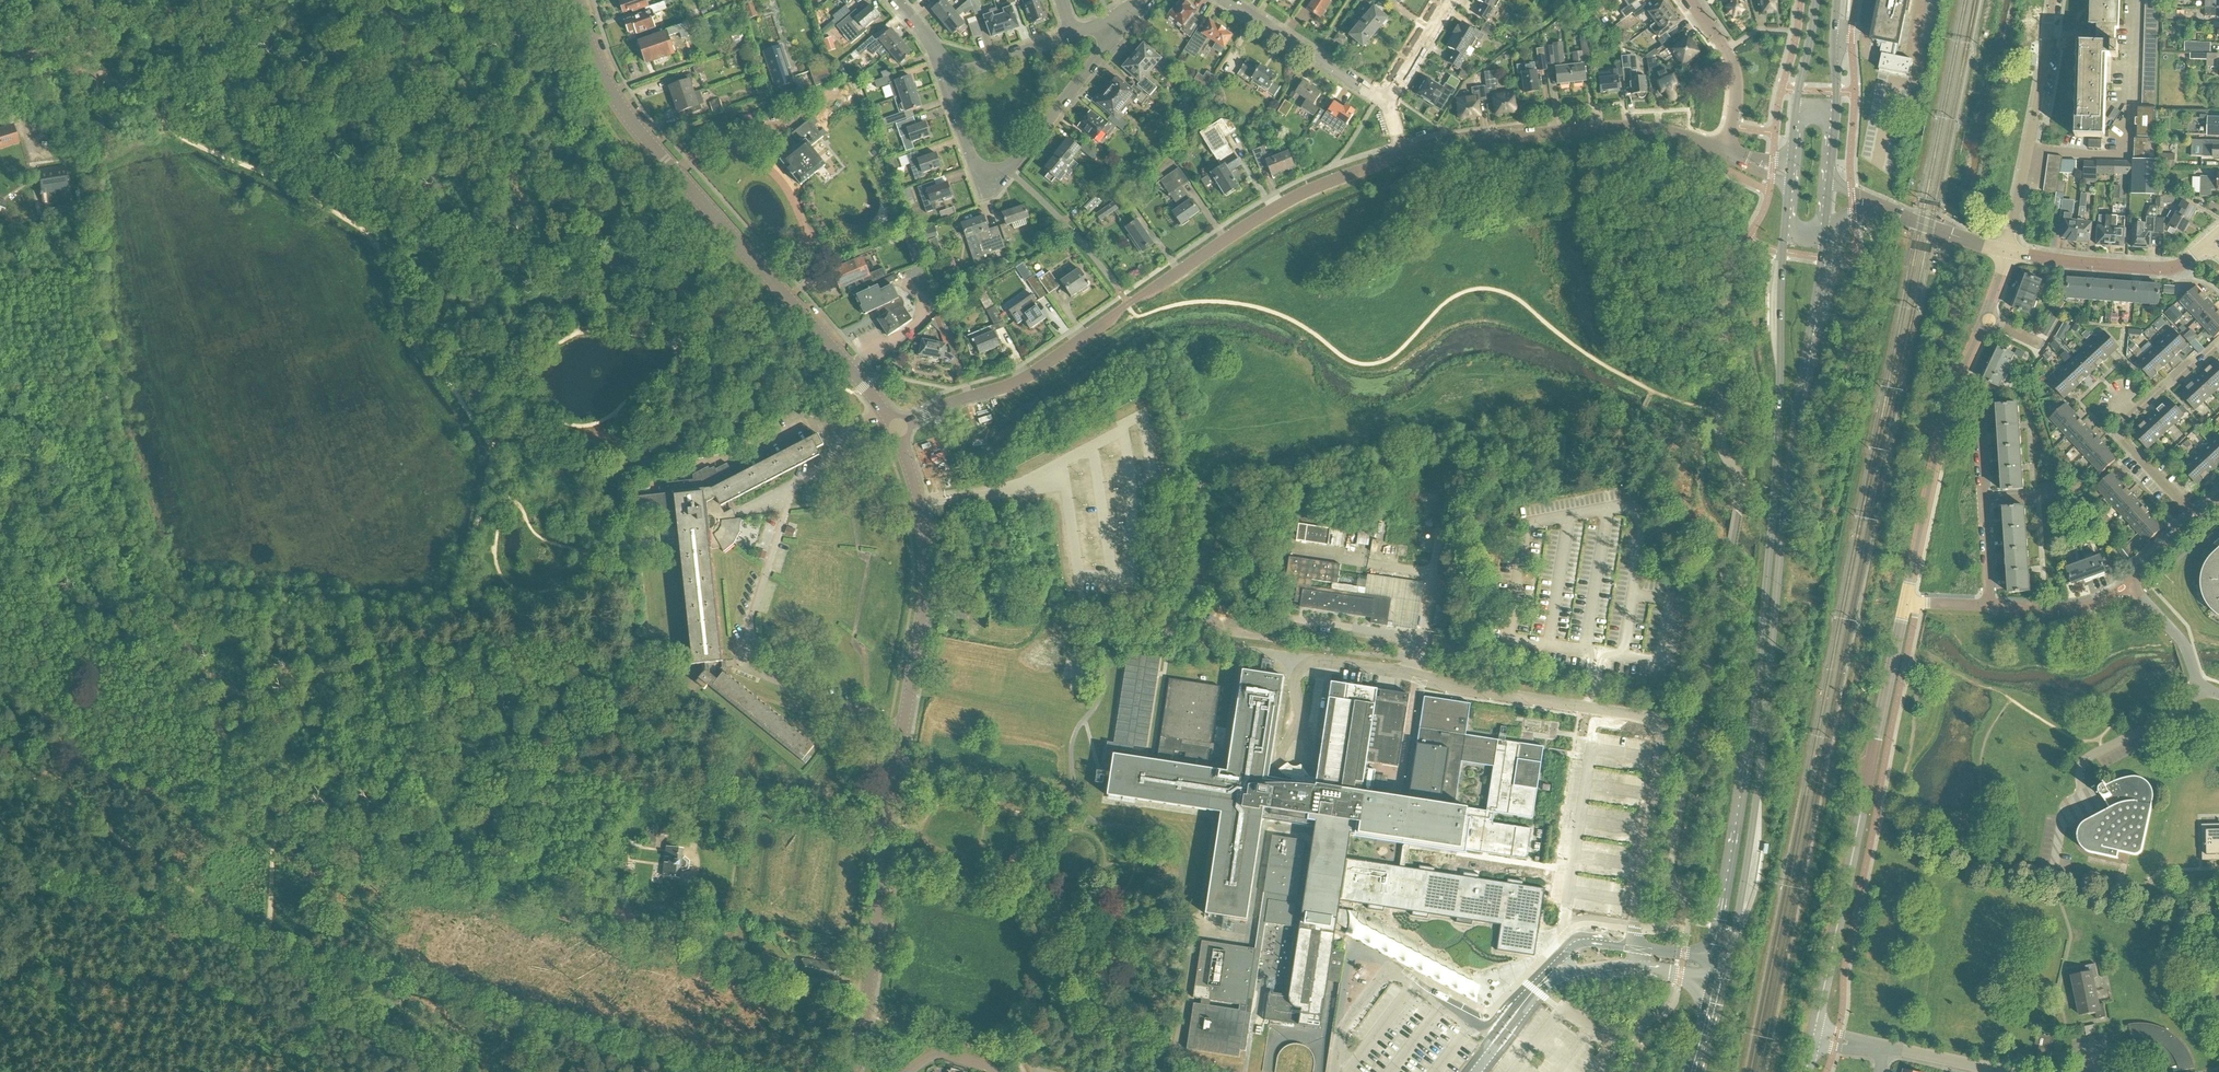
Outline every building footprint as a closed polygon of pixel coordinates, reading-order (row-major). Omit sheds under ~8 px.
[(621,4),(619,6),(621,11),(624,12),(624,13),(632,10),(633,12),(649,7),(646,0),(627,0),(620,2),(621,4)] [(942,23),(954,13),(947,3),(951,0),(944,0),(932,11),(942,23)] [(954,13),(942,23),(952,35),(958,31),(960,34),(965,30),(967,28),(958,17),(965,11),(972,9),(970,0),(969,0),(954,13)] [(975,16),(982,13),(977,0),(970,0),(975,16)] [(999,17),(1005,33),(1006,33),(1008,34),(1012,32),(1013,30),(1019,28),(1010,5),(1017,3),(1016,0),(1009,0),(1010,3),(1002,5),(1003,10),(997,12),(999,17)] [(1033,23),(1034,25),(1045,21),(1044,19),(1047,18),(1043,7),(1044,7),(1041,0),(1022,0),(1030,24),(1033,23)] [(1196,12),(1189,7),(1190,6),(1188,5),(1188,3),(1186,1),(1184,1),(1182,0),(1181,0),(1174,9),(1167,17),(1168,19),(1169,21),(1171,23),(1174,23),(1182,29),(1181,31),(1189,38),(1196,27),(1191,24),(1193,22),(1190,19),(1196,12)] [(1307,10),(1319,18),(1329,3),(1326,1),(1326,0),(1314,0),(1307,10)] [(1482,4),(1480,6),(1482,7),(1477,16),(1487,22),(1495,8),(1494,7),(1498,0),(1476,0),(1482,4)] [(1625,19),(1627,17),(1632,13),(1641,7),(1636,0),(1636,1),(1628,7),(1620,12),(1625,19)] [(1742,4),(1741,2),(1743,0),(1732,0),(1733,2),(1725,8),(1727,11),(1726,15),(1731,16),(1733,19),(1736,17),(1740,17),(1744,15),(1744,11),(1742,8),(1742,4)] [(1759,5),(1760,6),(1761,15),(1777,14),(1776,0),(1758,0),(1759,5)] [(1913,0),(1880,0),(1872,40),(1883,42),(1880,55),(1883,56),(1880,70),(1910,76),(1913,61),(1896,58),(1899,45),(1900,46),(1906,16),(1903,15),(1903,13),(1910,14),(1913,0)] [(2092,44),(2081,44),(2078,137),(2102,138),(2105,58),(2115,58),(2117,0),(2093,0),(2092,44)] [(744,4),(749,19),(758,16),(752,1),(744,4)] [(2205,9),(2218,9),(2218,4),(2218,1),(2206,1),(2205,9)] [(629,33),(636,31),(637,34),(656,28),(653,19),(655,18),(653,14),(667,9),(664,2),(645,9),(646,12),(637,16),(637,17),(624,21),(629,33)] [(1648,13),(1655,23),(1671,12),(1667,6),(1666,7),(1662,2),(1648,13)] [(1645,4),(1641,7),(1632,13),(1632,14),(1636,19),(1649,9),(1645,4)] [(856,11),(837,27),(851,43),(866,31),(864,29),(880,16),(871,6),(860,15),(856,11)] [(835,19),(832,22),(835,25),(850,12),(846,7),(833,17),(835,19)] [(1348,36),(1362,48),(1373,35),(1374,36),(1377,33),(1376,32),(1387,19),(1380,13),(1377,10),(1373,7),(1348,36)] [(2165,20),(2176,20),(2177,9),(2166,9),(2165,20)] [(2205,9),(2205,17),(2218,17),(2218,9),(2205,9)] [(1671,12),(1655,23),(1650,28),(1658,38),(1666,32),(1668,33),(1675,28),(1675,25),(1678,24),(1674,18),(1675,17),(1671,12)] [(1632,14),(1621,22),(1626,28),(1637,20),(1636,19),(1632,14)] [(999,17),(993,19),(992,15),(984,17),(991,38),(1005,33),(999,17)] [(968,23),(973,35),(982,32),(977,20),(968,23)] [(1216,43),(1213,49),(1219,53),(1223,48),(1224,48),(1231,36),(1210,23),(1203,34),(1197,30),(1190,41),(1200,47),(1207,37),(1216,43)] [(1485,23),(1483,27),(1493,33),(1495,29),(1485,23)] [(2174,29),(2179,32),(2183,26),(2178,23),(2174,29)] [(639,42),(646,63),(675,54),(669,37),(680,33),(682,39),(689,36),(685,24),(666,31),(667,33),(660,35),(659,32),(652,35),(653,38),(639,42)] [(1454,35),(1453,37),(1469,47),(1469,48),(1475,39),(1480,43),(1484,36),(1480,33),(1470,27),(1469,29),(1461,24),(1458,28),(1457,27),(1452,34),(1454,35)] [(1493,33),(1483,27),(1481,31),(1490,37),(1493,33)] [(882,58),(889,52),(901,42),(891,30),(876,42),(872,37),(855,51),(860,56),(868,49),(873,56),(877,52),(882,58)] [(1657,41),(1661,46),(1670,40),(1666,34),(1657,41)] [(1334,40),(1342,46),(1346,40),(1338,35),(1334,40)] [(1580,36),(1581,48),(1588,48),(1587,35),(1580,36)] [(1469,47),(1453,37),(1447,47),(1453,51),(1451,54),(1453,55),(1448,63),(1458,69),(1466,55),(1465,55),(1469,48),(1469,47)] [(832,38),(824,40),(826,46),(834,44),(832,38)] [(1646,56),(1646,60),(1651,60),(1657,63),(1663,59),(1665,62),(1674,55),(1682,66),(1685,64),(1686,66),(1693,61),(1691,59),(1694,57),(1696,57),(1698,54),(1699,53),(1697,51),(1696,46),(1692,43),(1688,38),(1671,50),(1668,45),(1663,49),(1661,46),(1646,56)] [(901,42),(889,52),(900,65),(912,54),(901,42)] [(2185,51),(2211,52),(2211,44),(2185,43),(2185,51)] [(1134,56),(1133,57),(1150,71),(1155,65),(1161,71),(1170,60),(1162,53),(1158,58),(1144,45),(1139,51),(1137,51),(1134,54),(1134,56)] [(791,83),(789,79),(792,78),(781,46),(763,52),(776,89),(791,83)] [(1543,49),(1546,66),(1555,64),(1555,69),(1557,84),(1560,84),(1560,86),(1569,86),(1568,83),(1572,83),(1569,67),(1564,68),(1562,46),(1543,48),(1543,49)] [(1546,71),(1546,66),(1543,49),(1536,50),(1539,72),(1546,71)] [(1574,66),(1569,67),(1572,83),(1574,83),(1574,85),(1582,84),(1582,82),(1585,81),(1583,65),(1582,53),(1573,54),(1574,66)] [(2207,54),(2207,55),(2207,61),(2207,68),(2218,68),(2218,54),(2207,54)] [(1144,77),(1150,71),(1133,57),(1132,58),(1130,58),(1128,61),(1128,63),(1123,68),(1139,83),(1137,85),(1148,95),(1155,87),(1144,77)] [(1639,99),(1640,99),(1641,99),(1642,99),(1643,99),(1644,98),(1645,97),(1645,96),(1646,96),(1646,95),(1646,94),(1644,78),(1637,78),(1636,72),(1635,59),(1629,57),(1621,58),(1624,82),(1630,81),(1632,96),(1636,95),(1636,96),(1637,96),(1637,97),(1638,98),(1639,99)] [(1651,60),(1646,60),(1649,73),(1657,72),(1661,80),(1656,82),(1657,86),(1658,90),(1661,93),(1664,92),(1668,99),(1668,100),(1669,101),(1670,102),(1671,102),(1672,102),(1673,102),(1674,101),(1675,100),(1676,99),(1676,98),(1676,97),(1676,96),(1676,95),(1674,91),(1677,90),(1675,87),(1678,86),(1672,72),(1673,70),(1656,63),(1657,63),(1651,60)] [(1172,62),(1169,65),(1174,70),(1178,67),(1172,62)] [(841,63),(833,66),(838,78),(845,75),(841,63)] [(1258,87),(1274,97),(1280,88),(1273,83),(1277,77),(1260,66),(1259,67),(1253,63),(1251,67),(1245,63),(1237,75),(1250,84),(1252,80),(1259,85),(1258,87)] [(1540,86),(1539,76),(1536,76),(1534,63),(1516,66),(1517,75),(1522,74),(1524,94),(1526,93),(1527,95),(1532,94),(1533,93),(1538,92),(1538,87),(1540,86)] [(1598,75),(1599,80),(1600,94),(1602,94),(1603,96),(1607,95),(1607,93),(1619,92),(1617,78),(1623,77),(1621,63),(1615,64),(1616,71),(1609,71),(1609,74),(1598,75)] [(811,71),(811,72),(816,87),(834,81),(829,65),(811,71)] [(1206,88),(1213,76),(1207,72),(1203,77),(1198,74),(1194,80),(1206,88)] [(670,87),(674,100),(694,93),(691,87),(694,86),(690,75),(679,78),(681,83),(670,87)] [(900,96),(900,97),(915,92),(915,90),(917,89),(915,84),(913,85),(910,76),(895,82),(893,83),(891,76),(874,82),(877,90),(890,86),(892,92),(896,90),(898,96),(900,96)] [(1442,89),(1426,80),(1424,83),(1422,84),(1419,89),(1420,91),(1417,94),(1424,99),(1423,100),(1433,106),(1440,110),(1450,95),(1452,96),(1460,82),(1450,76),(1450,77),(1451,78),(1446,86),(1445,85),(1442,89)] [(1113,85),(1107,92),(1126,108),(1132,100),(1134,102),(1135,100),(1144,107),(1150,100),(1133,86),(1129,90),(1128,89),(1128,88),(1116,78),(1111,83),(1113,85)] [(1485,82),(1488,100),(1493,99),(1495,115),(1509,113),(1511,114),(1514,114),(1516,111),(1516,109),(1514,106),(1512,93),(1495,95),(1494,87),(1497,87),(1497,80),(1485,82)] [(1320,94),(1302,82),(1296,91),(1295,90),(1290,97),(1295,101),(1299,95),(1306,100),(1301,109),(1313,117),(1318,110),(1313,106),(1313,105),(1314,105),(1320,94)] [(1477,101),(1486,100),(1484,87),(1472,88),(1473,97),(1457,100),(1459,114),(1458,116),(1458,119),(1461,121),(1463,121),(1466,119),(1479,117),(1477,101)] [(900,97),(894,99),(896,105),(900,104),(903,112),(905,111),(906,112),(920,107),(915,92),(900,97)] [(1108,120),(1109,121),(1116,127),(1123,132),(1129,125),(1121,118),(1123,116),(1120,114),(1126,108),(1107,92),(1101,98),(1099,97),(1095,102),(1110,115),(1111,115),(1111,116),(1108,120)] [(694,93),(674,100),(679,113),(690,109),(691,114),(702,110),(698,99),(696,100),(694,93)] [(1186,118),(1194,110),(1183,101),(1176,109),(1186,118)] [(1278,112),(1285,117),(1292,106),(1285,101),(1278,112)] [(1321,110),(1312,125),(1317,128),(1322,122),(1333,129),(1335,127),(1342,131),(1340,133),(1341,134),(1343,131),(1353,115),(1354,113),(1355,112),(1346,106),(1343,109),(1333,103),(1326,113),(1321,110)] [(2134,160),(2133,195),(2153,196),(2154,161),(2155,134),(2156,110),(2156,107),(2142,107),(2136,107),(2134,160)] [(2115,108),(2109,118),(2113,122),(2120,112),(2115,108)] [(2155,134),(2165,134),(2186,135),(2186,136),(2188,136),(2188,135),(2208,136),(2218,136),(2218,119),(2209,119),(2208,119),(2208,111),(2166,111),(2156,110),(2155,134)] [(1109,121),(1107,125),(1090,112),(1088,115),(1084,115),(1080,120),(1080,124),(1078,127),(1094,140),(1101,131),(1108,137),(1116,127),(1109,121)] [(878,121),(881,128),(904,120),(902,113),(878,121)] [(800,145),(781,161),(801,186),(815,174),(825,166),(811,147),(823,137),(819,132),(814,126),(811,122),(809,120),(792,134),(800,145)] [(1211,175),(1201,181),(1205,187),(1215,181),(1224,195),(1223,195),(1224,195),(1238,187),(1237,187),(1229,173),(1240,166),(1232,153),(1227,146),(1228,145),(1223,138),(1235,130),(1230,122),(1222,120),(1200,133),(1218,163),(1220,162),(1223,167),(1210,174),(1211,175)] [(896,124),(901,138),(909,135),(911,143),(930,136),(925,123),(909,128),(907,121),(896,124)] [(18,143),(13,126),(0,130),(0,148),(18,143)] [(1177,135),(1181,130),(1175,126),(1171,131),(1177,135)] [(1051,155),(1054,157),(1066,167),(1076,155),(1077,155),(1077,154),(1080,149),(1094,161),(1099,155),(1084,143),(1080,149),(1068,139),(1066,142),(1064,141),(1052,155),(1051,155)] [(1164,150),(1169,145),(1163,140),(1158,146),(1164,150)] [(2089,149),(2102,149),(2102,140),(2089,140),(2089,149)] [(2202,141),(2202,157),(2218,158),(2218,141),(2202,141)] [(1252,152),(1260,170),(1267,167),(1271,176),(1294,167),(1288,152),(1287,153),(1288,153),(1273,159),(1271,154),(1267,156),(1263,147),(1252,152)] [(910,164),(911,168),(919,166),(922,174),(940,167),(936,154),(920,159),(918,152),(907,155),(907,156),(897,159),(900,168),(910,164)] [(2158,154),(2158,168),(2175,168),(2175,155),(2168,154),(2159,154),(2158,154)] [(2049,155),(2048,161),(2062,163),(2063,157),(2049,155)] [(1066,167),(1054,157),(1044,169),(1043,169),(1048,173),(1044,178),(1051,184),(1055,179),(1060,183),(1060,182),(1066,174),(1069,177),(1073,172),(1066,167)] [(2077,161),(2062,160),(2062,163),(2061,169),(2060,173),(2076,174),(2077,161)] [(2098,163),(2085,162),(2084,175),(2097,176),(2097,174),(2098,163)] [(2098,162),(2098,163),(2097,174),(2115,175),(2115,162),(2098,162)] [(2132,162),(2115,162),(2115,175),(2132,175),(2132,162)] [(39,193),(39,195),(41,195),(43,206),(69,202),(64,166),(37,170),(41,193),(39,193)] [(2047,167),(2046,173),(2060,175),(2061,169),(2047,167)] [(1181,225),(1199,212),(1190,200),(1189,201),(1184,193),(1185,192),(1182,187),(1189,183),(1179,168),(1165,178),(1160,181),(1179,208),(1172,213),(1181,225)] [(1163,177),(1159,171),(1151,176),(1155,183),(1163,177)] [(2046,173),(2046,180),(2059,181),(2060,175),(2046,173)] [(2212,197),(2212,188),(2217,188),(2217,191),(2218,191),(2218,174),(2218,177),(2201,177),(2200,197),(2212,197)] [(2046,180),(2045,186),(2058,188),(2059,182),(2059,181),(2046,180)] [(2059,182),(2058,188),(2058,194),(2064,195),(2066,183),(2059,182)] [(920,187),(918,188),(926,213),(934,211),(931,203),(933,202),(943,199),(944,201),(952,198),(947,184),(936,187),(935,188),(933,183),(930,184),(920,187)] [(2044,192),(2058,194),(2058,188),(2045,186),(2044,192)] [(904,190),(910,206),(916,204),(910,188),(904,190)] [(1099,193),(1084,208),(1090,213),(1104,199),(1099,193)] [(2182,204),(2177,215),(2176,215),(2190,222),(2197,209),(2186,203),(2186,198),(2164,198),(2158,198),(2157,203),(2164,203),(2164,204),(2182,204)] [(2078,222),(2072,221),(2073,215),(2072,201),(2063,200),(2061,216),(2066,216),(2063,239),(2068,239),(2068,241),(2076,243),(2078,222)] [(1096,215),(1100,221),(1117,210),(1113,203),(1096,215)] [(1029,218),(1024,206),(1008,212),(1007,209),(1001,211),(1006,224),(1000,226),(1005,241),(1011,239),(1007,226),(1012,224),(1014,230),(1026,225),(1025,220),(1029,218)] [(954,207),(948,210),(950,216),(956,214),(954,207)] [(2092,224),(2084,223),(2085,208),(2080,207),(2078,222),(2076,243),(2088,244),(2088,242),(2090,242),(2092,224)] [(2176,215),(2177,215),(2171,211),(2167,218),(2173,221),(2169,227),(2183,235),(2190,222),(2176,215)] [(2111,246),(2112,217),(2107,216),(2099,216),(2098,228),(2097,227),(2096,236),(2098,237),(2098,246),(2111,246)] [(975,235),(982,257),(1005,249),(997,227),(988,230),(984,217),(962,225),(966,238),(975,235)] [(2112,217),(2111,246),(2124,247),(2124,238),(2126,238),(2127,229),(2125,229),(2126,217),(2112,217)] [(2156,234),(2156,219),(2147,218),(2147,225),(2133,224),(2132,233),(2133,234),(2133,248),(2150,248),(2151,234),(2156,234)] [(2157,219),(2156,219),(2156,234),(2164,234),(2165,219),(2157,219)] [(1126,229),(1142,252),(1153,245),(1136,221),(1126,229)] [(938,236),(935,226),(921,230),(924,241),(938,236)] [(919,244),(908,247),(913,263),(924,260),(919,244)] [(854,261),(832,271),(840,289),(855,283),(858,290),(886,276),(883,268),(869,274),(862,258),(854,262),(854,261)] [(1060,282),(1071,298),(1081,291),(1083,293),(1089,289),(1087,287),(1090,285),(1079,269),(1060,282)] [(1039,280),(1049,294),(1060,287),(1050,272),(1039,280)] [(879,282),(882,287),(898,279),(895,274),(879,282)] [(1033,276),(1027,280),(1032,287),(1040,298),(1046,294),(1038,284),(1033,276)] [(2015,308),(2014,309),(2030,315),(2042,282),(2027,276),(2023,286),(2022,286),(2014,307),(2015,308)] [(2067,299),(2113,302),(2114,282),(2068,279),(2067,299)] [(2114,282),(2113,302),(2159,306),(2160,286),(2114,282)] [(855,296),(860,306),(859,309),(858,309),(861,314),(864,315),(877,309),(882,317),(889,313),(899,307),(904,307),(904,303),(901,297),(898,298),(892,285),(880,291),(877,285),(870,289),(869,288),(868,288),(868,290),(855,296)] [(2058,287),(2051,285),(2048,294),(2055,297),(2058,287)] [(2180,301),(2189,311),(2205,297),(2196,287),(2180,301)] [(1024,321),(1030,330),(1048,317),(1040,304),(1039,305),(1032,295),(1009,312),(1018,325),(1024,321)] [(2189,311),(2197,320),(2213,305),(2205,297),(2189,311)] [(2205,329),(2218,316),(2218,312),(2213,305),(2197,320),(2205,329)] [(899,307),(889,313),(882,317),(877,320),(888,336),(899,329),(899,328),(912,320),(904,307),(899,307)] [(995,307),(987,311),(994,325),(995,325),(997,330),(1006,327),(995,307)] [(2165,314),(2174,323),(2181,317),(2172,308),(2165,314)] [(939,318),(948,345),(955,342),(945,315),(939,318)] [(2051,315),(2048,320),(2055,324),(2057,319),(2051,315)] [(2205,329),(2215,339),(2218,335),(2218,316),(2205,329)] [(2159,330),(2166,324),(2161,319),(2154,325),(2159,330)] [(2048,320),(2046,324),(2052,328),(2055,324),(2048,320)] [(2064,323),(2062,328),(2068,332),(2071,327),(2064,323)] [(2046,324),(2043,329),(2050,333),(2052,328),(2046,324)] [(964,337),(970,351),(977,348),(980,354),(1000,346),(994,332),(993,332),(990,327),(964,337)] [(2062,328),(2059,332),(2066,336),(2068,332),(2062,328)] [(2050,333),(2043,329),(2040,333),(2047,337),(2050,333)] [(2173,329),(2164,338),(2178,354),(2188,345),(2173,329)] [(2066,336),(2059,332),(2056,337),(2063,340),(2066,336)] [(2105,332),(2095,340),(2110,356),(2119,348),(2105,332)] [(2194,340),(2188,333),(2184,337),(2190,343),(2194,340)] [(2056,349),(2061,344),(2056,338),(2050,342),(2056,349)] [(2164,338),(2155,347),(2169,362),(2178,354),(2164,338)] [(2198,342),(2195,339),(2190,344),(2193,348),(2198,342)] [(920,355),(921,356),(921,359),(927,360),(928,357),(943,360),(946,345),(923,340),(920,355)] [(2095,340),(2086,349),(2101,365),(2110,356),(2095,340)] [(2128,347),(2133,353),(2139,348),(2134,342),(2128,347)] [(2155,347),(2146,355),(2161,371),(2169,362),(2155,347)] [(1995,358),(1994,358),(1985,379),(1985,381),(2000,388),(2014,356),(1999,349),(1995,358)] [(2086,349),(2077,357),(2092,373),(2101,365),(2086,349)] [(2048,351),(2043,356),(2048,361),(2052,356),(2048,351)] [(2161,371),(2146,355),(2136,364),(2151,380),(2161,371)] [(2077,357),(2068,366),(2083,382),(2092,373),(2077,357)] [(2208,370),(2218,382),(2218,362),(2217,361),(2208,370)] [(2068,366),(2059,374),(2073,390),(2083,382),(2068,366)] [(2199,378),(2214,394),(2218,389),(2218,382),(2208,370),(2199,378)] [(2073,390),(2059,374),(2049,383),(2064,399),(2073,390)] [(2199,378),(2190,386),(2205,402),(2214,394),(2199,378)] [(2205,402),(2190,386),(2180,395),(2195,411),(2205,402)] [(2170,399),(2160,408),(2175,424),(2184,415),(2170,399)] [(1997,406),(2000,448),(2021,447),(2018,404),(1997,406)] [(2050,419),(2059,428),(2074,413),(2066,404),(2050,419)] [(2160,408),(2151,417),(2166,433),(2175,424),(2160,408)] [(2059,428),(2067,437),(2083,422),(2074,413),(2059,428)] [(2151,417),(2142,425),(2157,441),(2166,433),(2151,417)] [(2067,437),(2076,446),(2092,431),(2083,422),(2067,437)] [(2157,441),(2142,425),(2133,434),(2147,450),(2157,441)] [(2076,446),(2084,455),(2100,441),(2092,431),(2076,446)] [(659,488),(660,496),(635,499),(637,515),(675,511),(691,665),(705,664),(705,671),(696,683),(704,690),(708,685),(802,761),(814,747),(723,673),(721,675),(715,671),(715,663),(723,662),(711,550),(721,548),(723,552),(724,552),(734,544),(740,532),(741,519),(735,519),(732,509),(724,513),(721,506),(819,456),(819,454),(817,449),(824,446),(818,434),(734,477),(727,464),(716,470),(714,467),(710,470),(709,467),(693,475),(694,480),(668,483),(659,488)] [(2209,444),(2218,455),(2218,435),(2209,444)] [(2084,455),(2093,465),(2109,450),(2100,441),(2084,455)] [(2201,452),(2215,468),(2218,465),(2218,455),(2209,444),(2201,452)] [(2021,447),(2000,448),(2003,491),(2024,490),(2021,447)] [(2109,450),(2093,465),(2101,474),(2117,459),(2109,450)] [(2155,457),(2159,462),(2167,454),(2164,450),(2155,457)] [(688,454),(689,461),(705,458),(703,451),(688,454)] [(2201,452),(2192,461),(2206,476),(2215,468),(2201,452)] [(2060,461),(2065,466),(2071,461),(2066,455),(2060,461)] [(2206,476),(2192,461),(2182,470),(2197,485),(2206,476)] [(2096,488),(2105,497),(2121,482),(2112,473),(2096,488)] [(632,483),(633,493),(650,492),(649,481),(632,483)] [(2105,497),(2113,506),(2129,491),(2121,482),(2105,497)] [(2068,488),(2073,494),(2079,490),(2074,484),(2068,488)] [(2113,506),(2122,515),(2138,501),(2129,491),(2113,506)] [(2122,515),(2130,525),(2146,510),(2138,501),(2122,515)] [(2004,508),(2007,551),(2028,549),(2025,507),(2004,508)] [(2130,525),(2139,534),(2155,519),(2146,510),(2130,525)] [(2155,519),(2139,534),(2147,543),(2163,528),(2155,519)] [(1342,548),(1345,531),(1299,524),(1296,541),(1342,548)] [(2106,530),(2112,536),(2118,530),(2113,524),(2106,530)] [(793,537),(795,529),(787,527),(785,535),(793,537)] [(1358,530),(1356,540),(1367,543),(1370,533),(1358,530)] [(2111,542),(2115,548),(2121,544),(2116,538),(2111,542)] [(1370,552),(1377,553),(1379,541),(1373,540),(1370,552)] [(2119,552),(2127,562),(2134,557),(2126,547),(2119,552)] [(758,549),(756,557),(764,560),(767,551),(758,549)] [(2028,549),(2007,551),(2009,593),(2031,592),(2028,549)] [(2214,554),(2211,557),(2210,558),(2208,560),(2207,562),(2206,564),(2205,566),(2204,568),(2203,570),(2203,571),(2202,573),(2202,574),(2201,577),(2201,580),(2201,582),(2201,585),(2201,588),(2201,589),(2202,592),(2202,595),(2203,596),(2204,598),(2205,601),(2206,603),(2207,604),(2209,607),(2210,609),(2213,612),(2214,613),(2216,614),(2217,615),(2218,617),(2218,549),(2214,554)] [(1337,584),(1340,565),(1289,557),(1285,583),(1311,587),(1312,580),(1337,584)] [(2067,569),(2073,584),(2084,580),(2084,581),(2105,573),(2104,573),(2106,572),(2100,557),(2067,569)] [(1371,618),(1370,623),(1416,630),(1423,583),(1367,575),(1364,595),(1357,594),(1358,588),(1332,584),(1331,591),(1297,585),(1294,602),(1301,603),(1300,608),(1371,618)] [(1146,749),(1160,658),(1128,653),(1114,743),(1107,742),(1103,771),(1110,772),(1112,754),(1113,750),(1132,753),(1133,747),(1146,749)] [(1478,879),(1479,875),(1463,872),(1462,876),(1434,872),(1435,868),(1419,866),(1418,870),(1404,868),(1405,863),(1406,863),(1409,842),(1527,860),(1531,829),(1492,823),(1493,813),(1532,819),(1543,747),(1465,735),(1470,704),(1424,697),(1408,799),(1371,794),(1375,770),(1365,769),(1366,762),(1398,767),(1409,695),(1377,690),(1330,683),(1321,741),(1317,740),(1315,753),(1319,754),(1315,782),(1312,782),(1304,771),(1300,765),(1300,766),(1299,766),(1298,767),(1297,767),(1296,767),(1295,767),(1294,767),(1293,767),(1292,767),(1291,766),(1290,766),(1289,765),(1288,765),(1288,764),(1287,763),(1283,766),(1278,770),(1282,774),(1286,777),(1291,778),(1291,781),(1268,778),(1283,677),(1241,671),(1228,762),(1215,744),(1211,744),(1219,687),(1195,683),(1169,679),(1157,757),(1153,757),(1152,760),(1112,754),(1110,772),(1106,796),(1220,813),(1205,914),(1246,921),(1261,820),(1314,827),(1310,851),(1303,850),(1305,841),(1272,836),(1254,949),(1201,941),(1193,998),(1239,1005),(1238,1010),(1193,1004),(1186,1050),(1239,1058),(1240,1051),(1246,1052),(1252,1007),(1265,923),(1292,927),(1293,920),(1299,921),(1288,996),(1268,993),(1264,1020),(1320,1029),(1336,925),(1346,930),(1346,931),(1347,931),(1350,912),(1349,912),(1349,915),(1338,909),(1339,901),(1368,905),(1367,909),(1383,912),(1384,908),(1412,912),(1411,916),(1427,918),(1428,914),(1456,919),(1455,923),(1471,925),(1472,921),(1500,925),(1496,951),(1534,956),(1537,934),(1544,889),(1522,886),(1523,882),(1507,879),(1506,883),(1478,879)] [(1227,681),(1228,675),(1212,673),(1212,679),(1227,681)] [(2115,806),(2086,822),(2085,823),(2082,825),(2081,826),(2080,828),(2079,830),(2079,831),(2078,833),(2078,836),(2078,839),(2078,841),(2079,843),(2080,844),(2081,846),(2082,848),(2084,850),(2086,851),(2088,852),(2091,853),(2118,859),(2119,852),(2134,855),(2136,855),(2138,855),(2139,854),(2140,854),(2141,853),(2142,851),(2143,849),(2153,800),(2154,798),(2154,796),(2153,792),(2153,789),(2152,788),(2150,785),(2148,782),(2146,780),(2143,779),(2141,778),(2139,777),(2136,777),(2134,777),(2130,777),(2128,777),(2125,778),(2117,781),(2112,782),(2110,784),(2103,788),(2102,788),(2101,790),(2100,791),(2100,793),(2100,794),(2101,796),(2103,798),(2105,798),(2107,799),(2109,798),(2111,797),(2115,806)] [(2218,824),(2206,824),(2206,830),(2206,836),(2206,842),(2218,842),(2218,824)] [(2206,842),(2206,848),(2207,854),(2207,861),(2218,861),(2218,851),(2218,842),(2206,842)] [(683,859),(682,859),(683,849),(667,847),(666,857),(670,858),(669,863),(665,863),(663,876),(680,878),(681,869),(682,869),(686,867),(687,862),(683,859)] [(1022,860),(1021,857),(1018,855),(1015,854),(1012,856),(1009,858),(1009,862),(1010,865),(1012,867),(1016,868),(1019,867),(1021,865),(1022,861),(1022,860)] [(780,962),(765,957),(762,966),(777,971),(780,962)] [(829,964),(802,959),(800,974),(826,979),(827,977),(837,979),(839,967),(828,965),(829,964)] [(2095,1012),(2097,1019),(2107,1017),(2104,1004),(2099,1005),(2094,978),(2098,977),(2096,964),(2086,966),(2087,973),(2072,976),(2080,1015),(2095,1012)] [(2205,987),(2208,1001),(2218,998),(2218,984),(2205,987)] [(2183,1043),(2181,1041),(2179,1039),(2177,1037),(2174,1035),(2172,1033),(2169,1031),(2167,1030),(2164,1028),(2161,1027),(2158,1026),(2156,1025),(2153,1025),(2151,1024),(2148,1024),(2145,1023),(2142,1023),(2139,1023),(2137,1023),(2134,1024),(2131,1024),(2128,1025),(2132,1041),(2132,1039),(2138,1038),(2138,1048),(2139,1048),(2139,1047),(2141,1047),(2143,1047),(2145,1047),(2147,1047),(2150,1048),(2152,1049),(2154,1050),(2155,1050),(2157,1051),(2159,1052),(2160,1053),(2162,1055),(2164,1056),(2165,1058),(2167,1060),(2168,1062),(2169,1064),(2170,1066),(2171,1067),(2169,1068),(2170,1069),(2179,1065),(2180,1071),(2179,1071),(2195,1068),(2194,1065),(2194,1062),(2193,1059),(2191,1056),(2190,1054),(2189,1051),(2187,1048),(2185,1046),(2183,1043)] [(2085,1027),(2086,1036),(2097,1034),(2095,1025),(2085,1027)]
